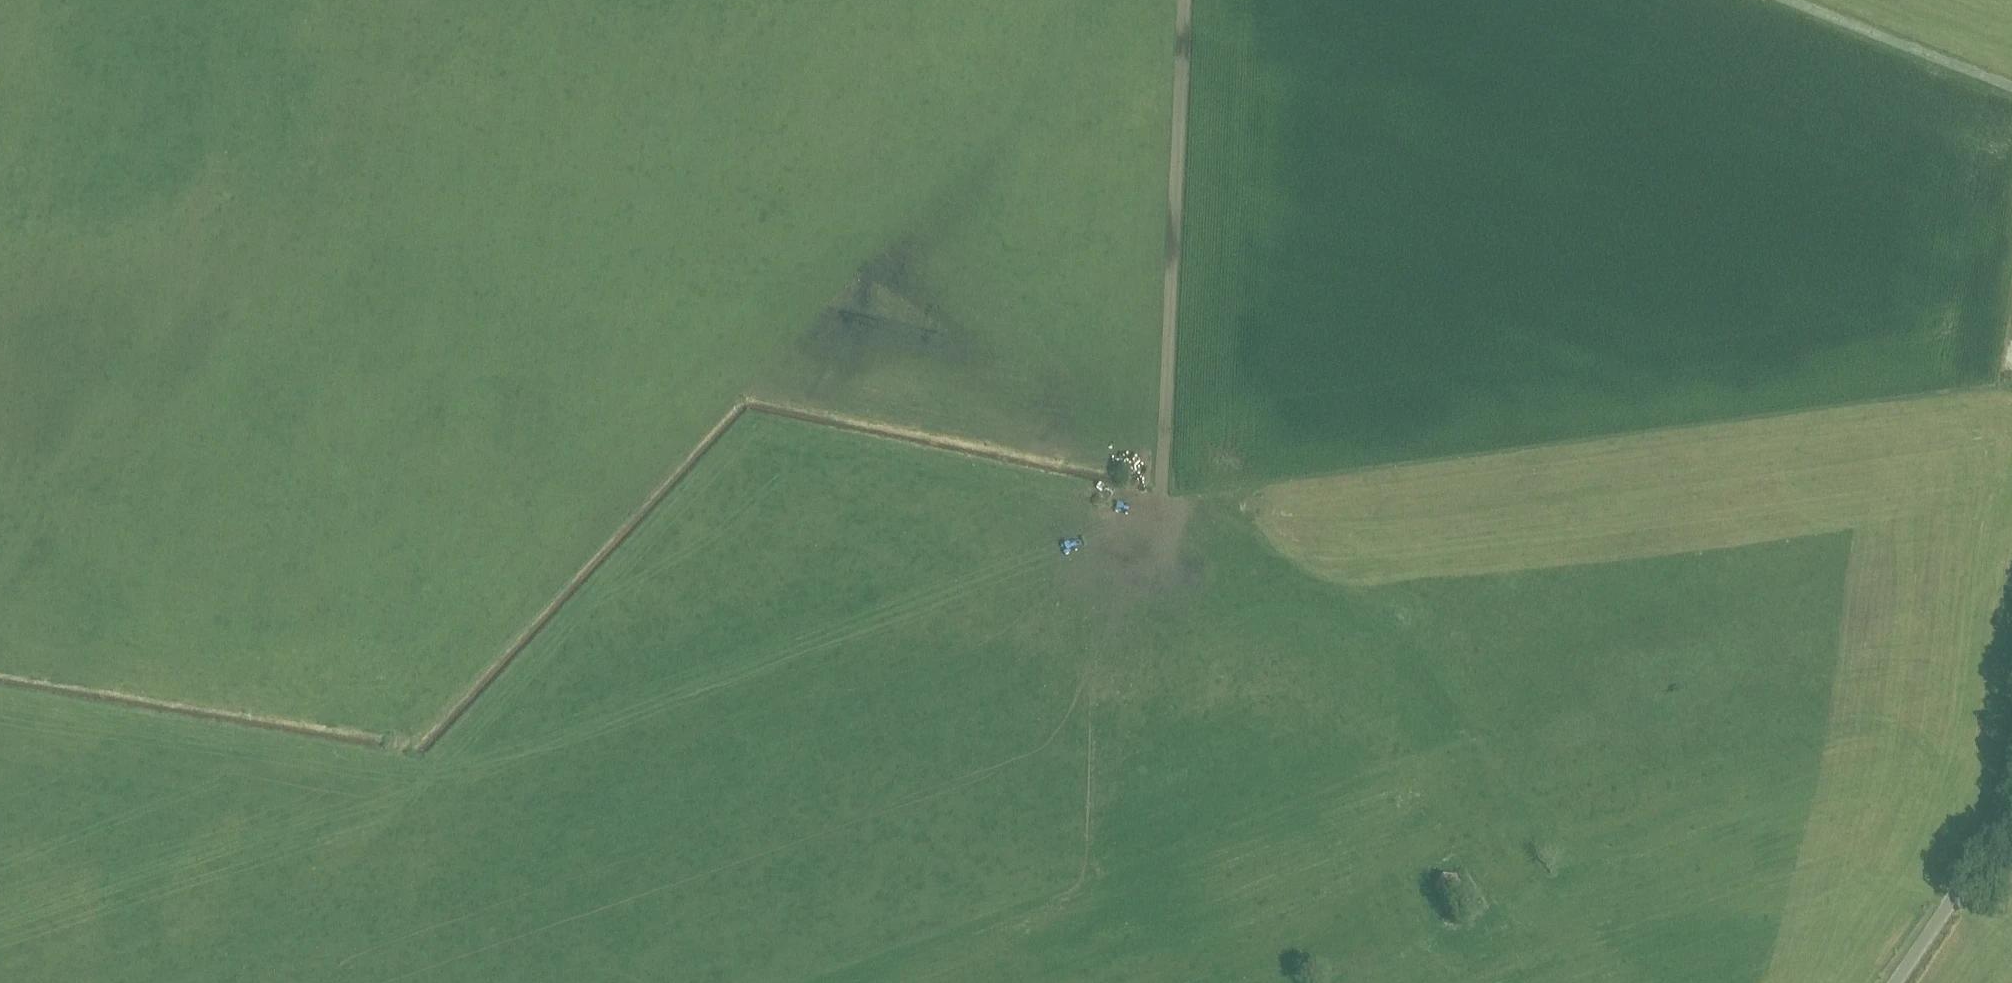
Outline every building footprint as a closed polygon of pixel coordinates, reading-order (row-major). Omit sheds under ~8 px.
[(1471,908),(1457,876),(1434,887),(1447,919),(1471,908)]
